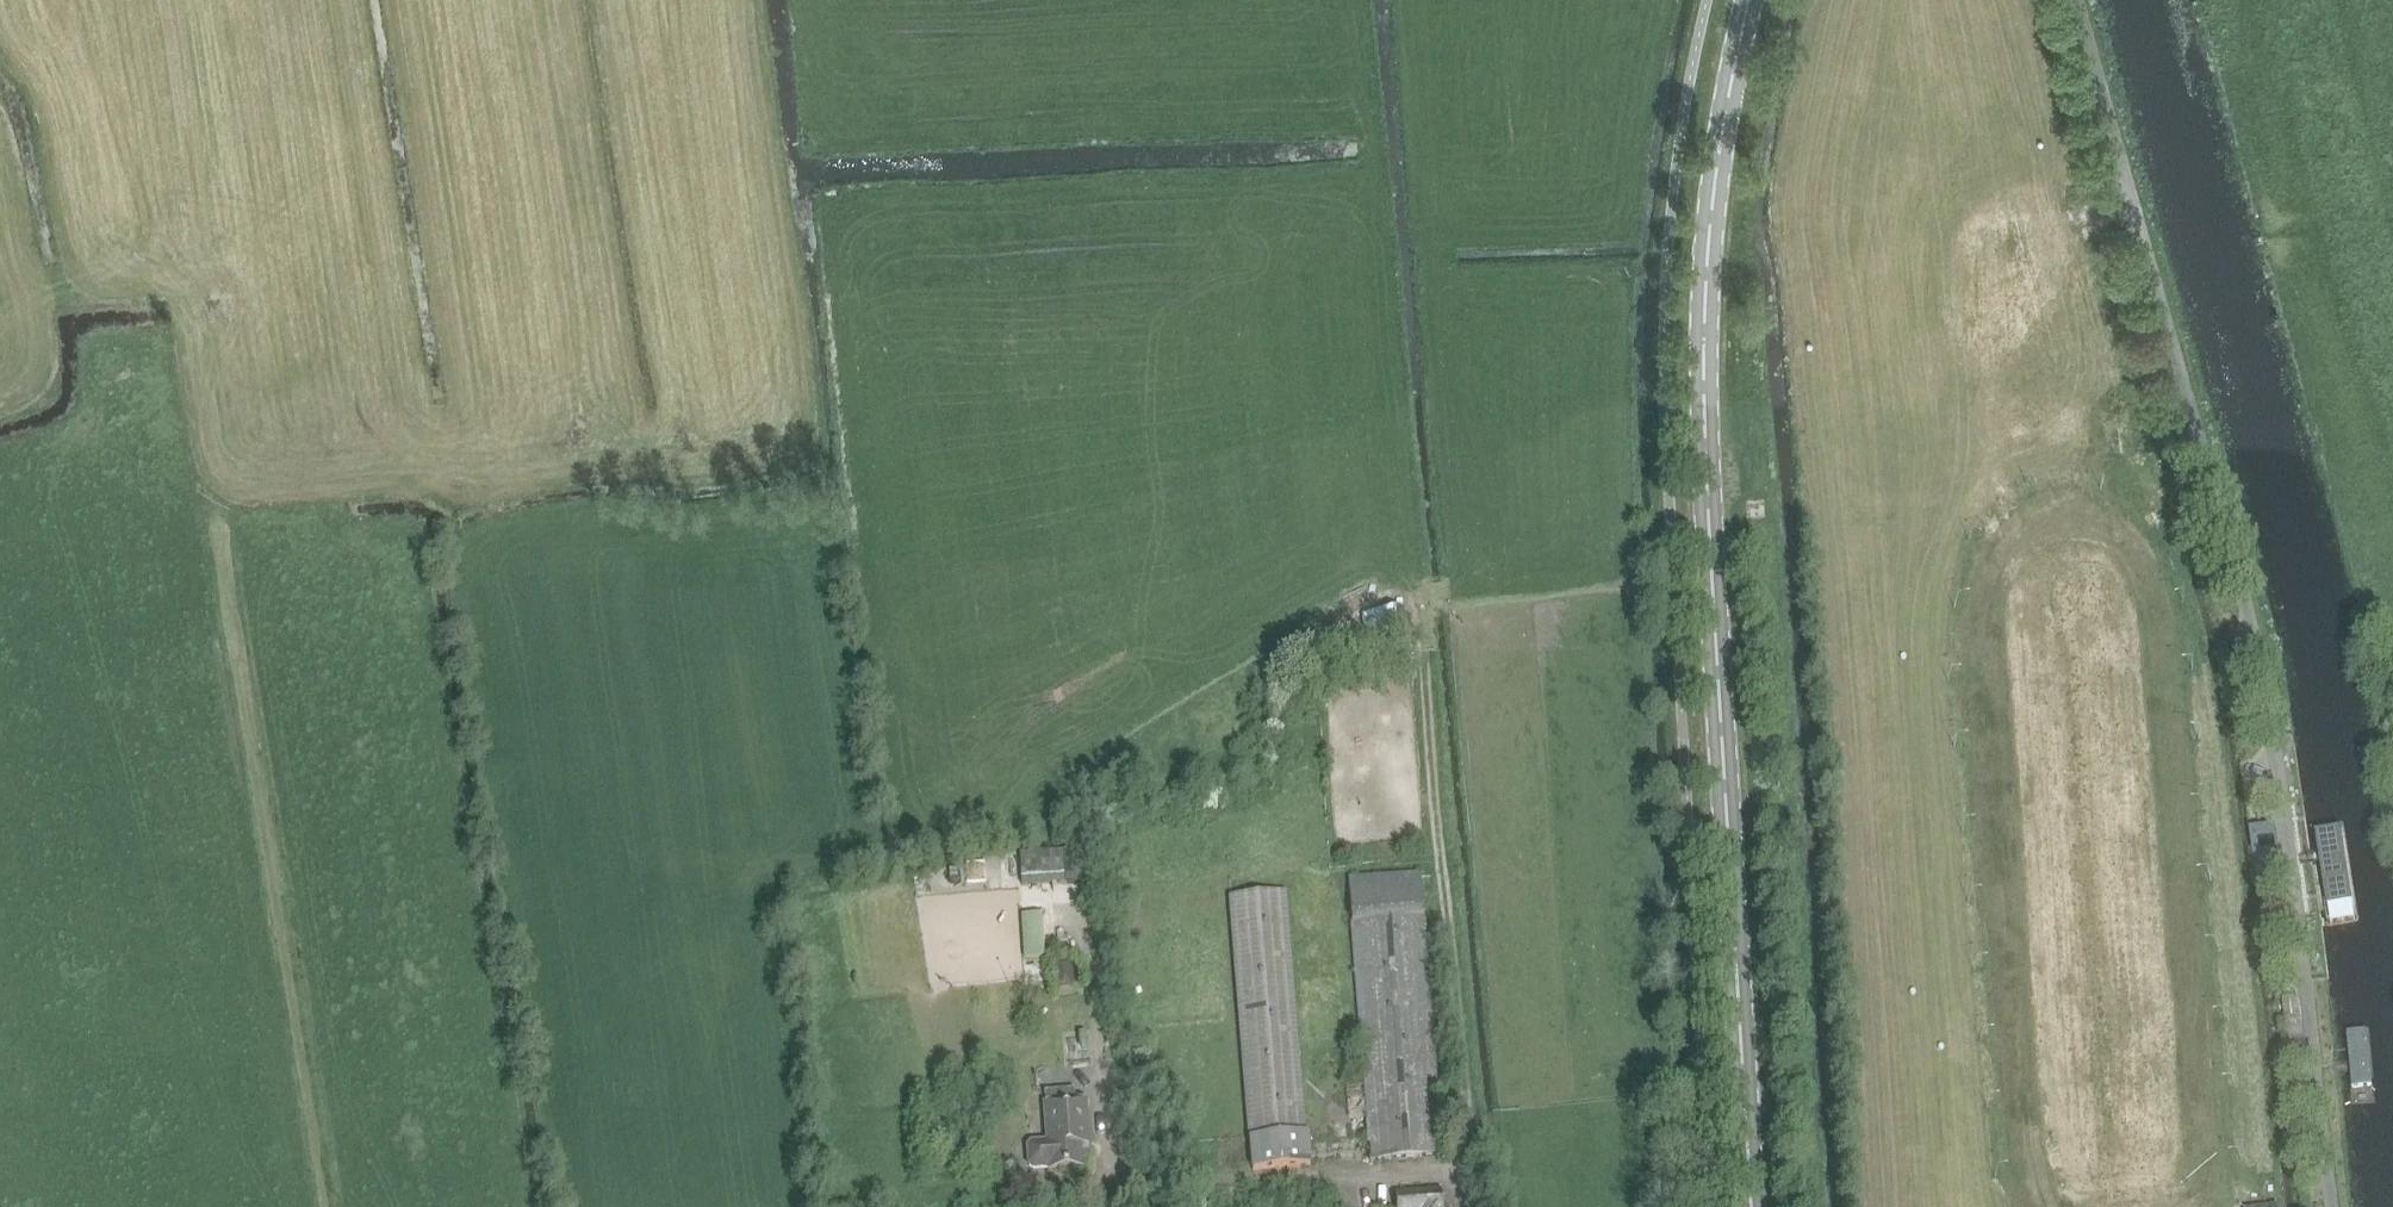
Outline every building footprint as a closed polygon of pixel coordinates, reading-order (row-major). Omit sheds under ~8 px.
[(1407,635),(1406,610),(1368,611),(1368,636),(1407,635)] [(2358,920),(2342,824),(2313,829),(2328,925),(2358,920)] [(1083,884),(1082,854),(1020,857),(1021,886),(1083,884)] [(1443,1155),(1422,873),(1348,878),(1369,1161),(1443,1155)] [(1311,1166),(1288,891),(1228,896),(1251,1171),(1311,1166)] [(1050,957),(1048,912),(1027,913),(1030,958),(1050,957)] [(2297,1018),(2295,999),(2282,1001),(2284,1019),(2297,1018)] [(2378,1099),(2369,1023),(2337,1026),(2346,1103),(2378,1099)] [(1045,1107),(1048,1143),(1029,1144),(1027,1148),(1028,1166),(1032,1170),(1049,1169),(1049,1170),(1082,1168),(1080,1139),(1086,1138),(1084,1105),(1045,1107)] [(1440,1190),(1395,1193),(1396,1206),(1441,1206),(1440,1190)]
